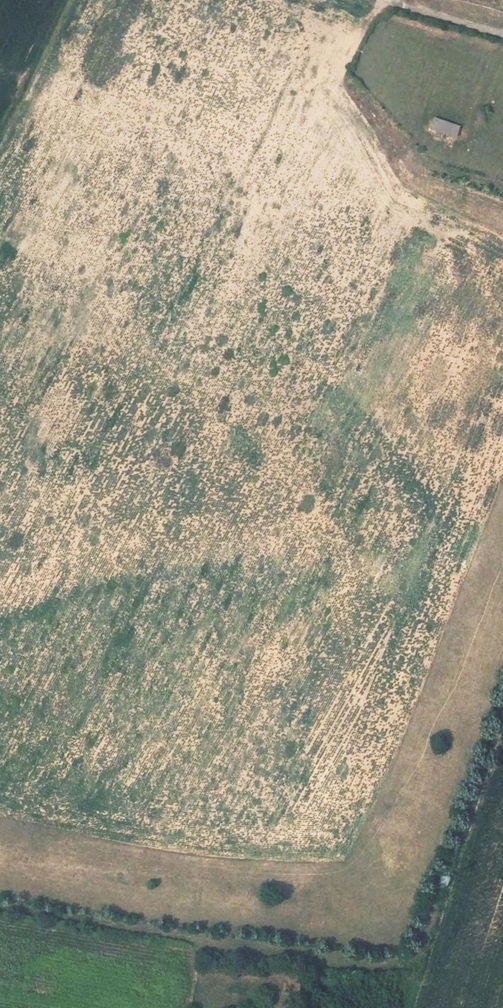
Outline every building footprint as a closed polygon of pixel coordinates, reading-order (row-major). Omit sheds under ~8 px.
[(433,118),(430,131),(456,138),(460,125),(433,118)]
